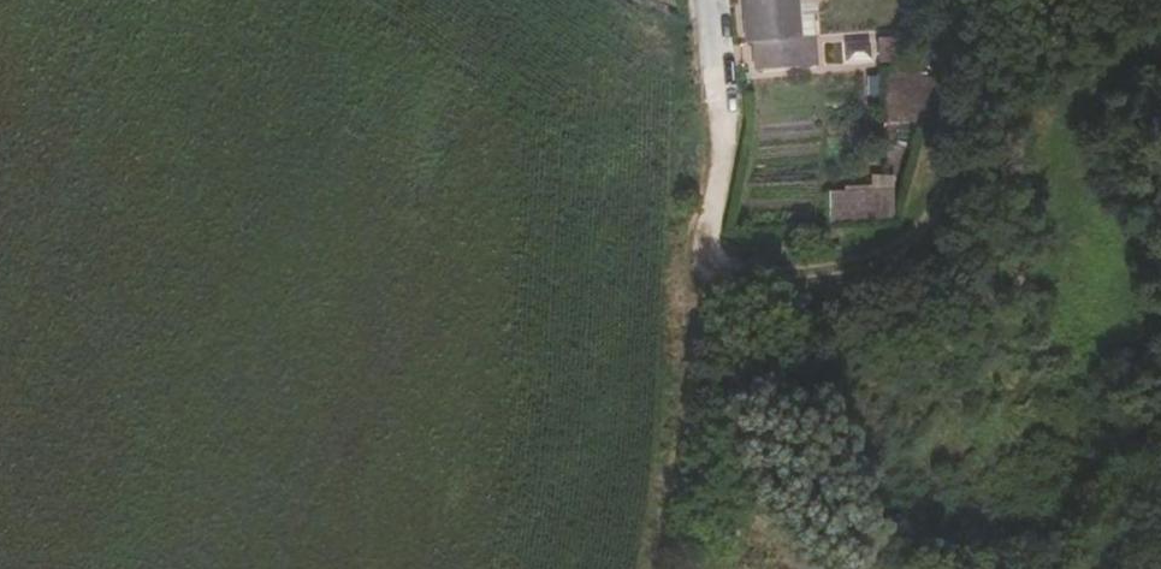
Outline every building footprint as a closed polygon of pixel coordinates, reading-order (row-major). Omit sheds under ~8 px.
[(804,0),(753,0),(755,20),(750,21),(752,43),(807,39),(804,0)] [(871,189),(827,189),(828,223),(893,222),(893,174),(871,174),(871,189)]
